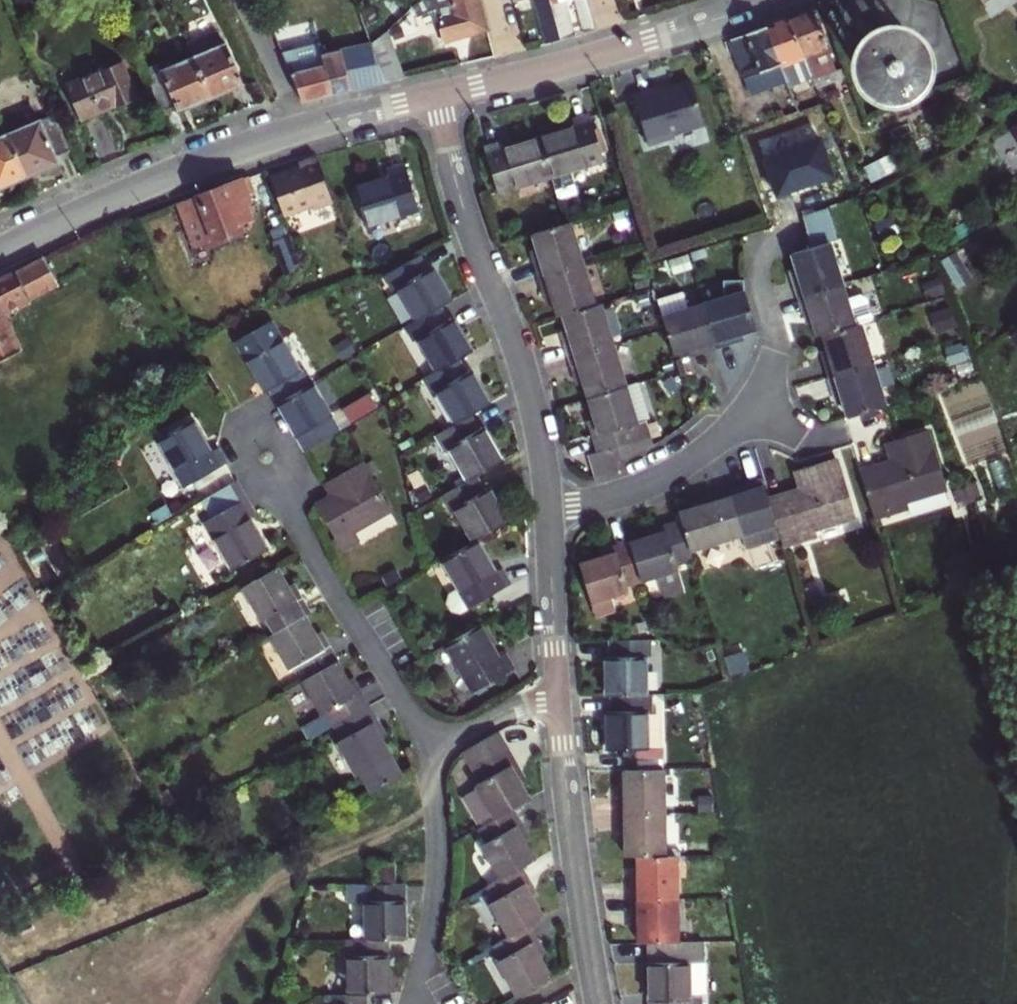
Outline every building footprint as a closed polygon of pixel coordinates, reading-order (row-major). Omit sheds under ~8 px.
[(487,30),(479,0),(417,0),(413,4),(416,14),(434,10),(443,41),(487,30)] [(560,39),(549,0),(534,0),(546,42),(560,39)] [(560,39),(574,34),(565,0),(549,0),(560,39)] [(583,31),(594,29),(586,0),(575,0),(583,31)] [(814,10),(790,19),(813,80),(814,82),(837,73),(814,10)] [(813,80),(790,19),(766,28),(788,84),(789,89),(813,80)] [(766,28),(732,40),(744,79),(750,78),(756,96),(788,84),(766,28)] [(371,45),(385,80),(404,75),(386,31),(371,45)] [(223,46),(217,32),(187,44),(193,59),(211,100),(244,86),(226,45),(223,46)] [(910,38),(890,32),(871,39),(861,57),(862,75),(875,90),(892,95),(913,87),(923,71),(922,52),(910,38)] [(326,58),(321,45),(283,58),(302,102),(385,80),(371,45),(371,43),(326,58)] [(180,114),(211,100),(193,59),(148,78),(164,112),(177,106),(180,114)] [(136,100),(120,62),(68,85),(83,120),(117,105),(119,108),(136,100)] [(658,89),(634,97),(648,145),(675,137),(674,134),(705,124),(692,82),(660,92),(660,90),(658,89)] [(789,98),(785,88),(764,95),(768,106),(789,98)] [(177,106),(164,112),(174,135),(187,129),(180,114),(177,106)] [(785,111),(764,117),(767,125),(788,119),(785,111)] [(60,164),(57,157),(72,152),(56,115),(10,134),(28,178),(60,164)] [(576,130),(540,140),(551,177),(558,200),(571,196),(571,199),(578,197),(571,172),(605,162),(602,153),(595,131),(591,116),(573,121),(576,130)] [(601,130),(595,131),(602,153),(607,151),(601,130)] [(10,134),(0,138),(0,190),(28,178),(10,134)] [(819,139),(763,159),(777,196),(832,177),(819,139)] [(551,177),(540,140),(504,151),(502,143),(485,148),(498,194),(551,177)] [(333,204),(316,158),(298,164),(300,168),(272,178),(285,217),(313,207),(314,211),(333,204)] [(419,210),(406,166),(388,171),(390,178),(354,190),(365,227),(419,210)] [(254,214),(251,205),(242,181),(182,202),(198,247),(241,232),(239,224),(246,222),(250,218),(249,215),(254,214)] [(798,298),(841,285),(828,243),(834,241),(824,209),(801,217),(811,249),(790,256),(797,276),(792,278),(798,298)] [(540,279),(581,266),(569,224),(533,235),(539,256),(534,258),(540,279)] [(273,245),(286,280),(300,265),(290,239),(273,245)] [(399,292),(417,322),(440,309),(450,303),(432,269),(427,272),(419,258),(385,278),(394,294),(399,292)] [(0,281),(0,363),(21,353),(2,316),(59,288),(43,259),(0,281)] [(594,307),(581,266),(540,279),(546,299),(551,298),(557,318),(563,316),(594,307)] [(755,331),(742,291),(742,280),(721,281),(722,298),(702,305),(715,349),(736,342),(734,337),(755,331)] [(847,301),(841,285),(798,298),(805,319),(809,317),(815,338),(821,337),(855,326),(860,325),(872,321),(865,300),(860,297),(847,301)] [(696,354),(715,349),(702,305),(687,310),(682,292),(657,300),(673,355),(694,349),(696,354)] [(598,306),(594,307),(563,316),(569,337),(564,338),(570,360),(610,347),(598,306)] [(447,323),(440,309),(417,322),(405,329),(412,343),(417,341),(435,373),(457,361),(470,353),(451,320),(447,323)] [(277,404),(312,385),(303,369),(299,372),(270,323),(237,343),(266,392),(269,391),(277,404)] [(860,325),(855,326),(821,337),(827,356),(821,357),(828,379),(872,365),(860,325)] [(621,344),(610,347),(570,360),(576,380),(581,379),(588,399),(623,388),(633,385),(621,344)] [(432,396),(437,393),(455,425),(469,416),(489,405),(470,372),(466,375),(457,361),(435,373),(423,381),(432,396)] [(885,406),(872,365),(828,379),(834,399),(840,398),(846,418),(885,406)] [(633,385),(623,388),(588,399),(594,420),(598,435),(593,437),(598,453),(587,456),(594,479),(617,472),(620,459),(652,445),(645,420),(650,419),(638,384),(633,385)] [(312,385),(277,404),(305,451),(340,432),(312,385)] [(367,396),(341,411),(348,424),(375,409),(367,396)] [(478,431),(469,416),(455,425),(433,437),(443,453),(447,450),(466,482),(475,477),(501,462),(483,429),(478,431)] [(186,488),(225,465),(217,449),(210,453),(192,420),(158,439),(186,488)] [(589,421),(593,437),(598,435),(594,420),(589,421)] [(884,444),(889,462),(859,471),(875,519),(906,509),(904,502),(944,491),(926,432),(884,444)] [(794,473),(798,490),(769,499),(784,547),(815,537),(813,531),(853,519),(835,460),(794,473)] [(331,496),(317,505),(344,550),(358,541),(353,533),(390,512),(362,464),(331,482),(338,492),(331,496)] [(484,492),(475,477),(466,482),(440,497),(449,512),(454,510),(473,543),(475,541),(507,522),(489,489),(484,492)] [(254,515),(235,482),(201,502),(211,520),(205,523),(233,571),(267,552),(248,519),(254,515)] [(338,492),(331,482),(325,485),(331,496),(338,492)] [(678,514),(680,523),(689,551),(741,535),(745,548),(779,537),(762,482),(712,498),(713,503),(698,508),(678,514)] [(713,503),(712,498),(696,502),(698,508),(713,503)] [(692,560),(689,551),(680,523),(664,527),(665,533),(650,538),(629,544),(640,582),(656,577),(662,598),(683,591),(675,565),(692,560)] [(648,532),(650,538),(665,533),(664,527),(648,532)] [(494,574),(475,541),(473,543),(442,561),(459,588),(450,594),(447,604),(451,611),(460,614),(510,585),(501,570),(494,574)] [(640,582),(629,544),(613,549),(615,555),(599,559),(579,565),(594,617),(613,611),(609,597),(627,591),(626,586),(640,582)] [(598,554),(599,559),(615,555),(613,549),(598,554)] [(275,634),(304,616),(309,614),(301,599),(297,602),(289,588),(277,568),(243,588),(262,621),(266,619),(275,634)] [(293,586),(289,588),(297,602),(301,599),(293,586)] [(303,681),(336,662),(328,647),(324,649),(316,635),(304,616),(275,634),(270,636),(290,670),(295,667),(303,681)] [(479,626),(446,646),(474,693),(514,670),(505,655),(498,659),(479,626)] [(316,635),(324,649),(328,647),(320,633),(316,635)] [(611,697),(646,696),(645,658),(650,658),(649,640),(610,642),(610,658),(606,658),(606,697),(611,697)] [(335,726),(369,707),(360,692),(355,695),(347,682),(336,662),(303,681),(322,716),(327,713),(335,726)] [(347,682),(355,695),(360,692),(352,679),(347,682)] [(651,696),(646,696),(611,697),(611,712),(606,712),(607,751),(623,751),(624,771),(659,770),(659,749),(647,750),(646,713),(651,712),(651,696)] [(369,707),(335,726),(343,741),(339,743),(358,777),(362,775),(373,794),(402,775),(381,739),(373,725),(377,722),(369,707)] [(492,815),(495,820),(513,810),(528,801),(517,782),(510,769),(515,766),(496,733),(464,752),(482,784),(476,787),(482,797),(463,808),(473,826),(492,815)] [(515,766),(510,769),(517,782),(522,780),(515,766)] [(619,814),(664,813),(663,770),(659,770),(624,771),(624,793),(618,794),(619,814)] [(487,843),(482,846),(501,879),(521,868),(535,860),(524,841),(516,828),(521,825),(513,810),(495,820),(479,829),(487,843)] [(625,858),(636,857),(665,857),(664,813),(619,814),(620,835),(625,835),(625,858)] [(516,828),(524,841),(529,839),(521,825),(516,828)] [(665,857),(636,857),(637,879),(632,879),(632,901),(677,900),(676,857),(665,857)] [(397,865),(374,865),(375,885),(397,885),(397,865)] [(509,938),(529,927),(543,919),(533,900),(525,886),(529,884),(521,868),(501,879),(487,887),(495,902),(490,904),(509,938)] [(397,885),(375,885),(348,887),(349,904),(365,904),(366,940),(387,940),(405,940),(404,884),(397,885)] [(525,886),(533,900),(537,898),(529,884),(525,886)] [(677,900),(632,901),(633,922),(638,922),(639,944),(648,944),(678,943),(677,900)] [(533,944),(537,942),(529,927),(509,938),(495,946),(503,960),(498,963),(518,996),(552,977),(540,957),(533,944)] [(387,940),(366,940),(348,941),(349,995),(366,995),(388,995),(387,940)] [(533,944),(540,957),(545,955),(537,942),(533,944)] [(648,944),(650,1003),(700,1003),(699,995),(689,996),(688,964),(702,964),(702,943),(678,943),(648,944)] [(349,995),(327,996),(327,1003),(366,1003),(366,995),(349,995)]
